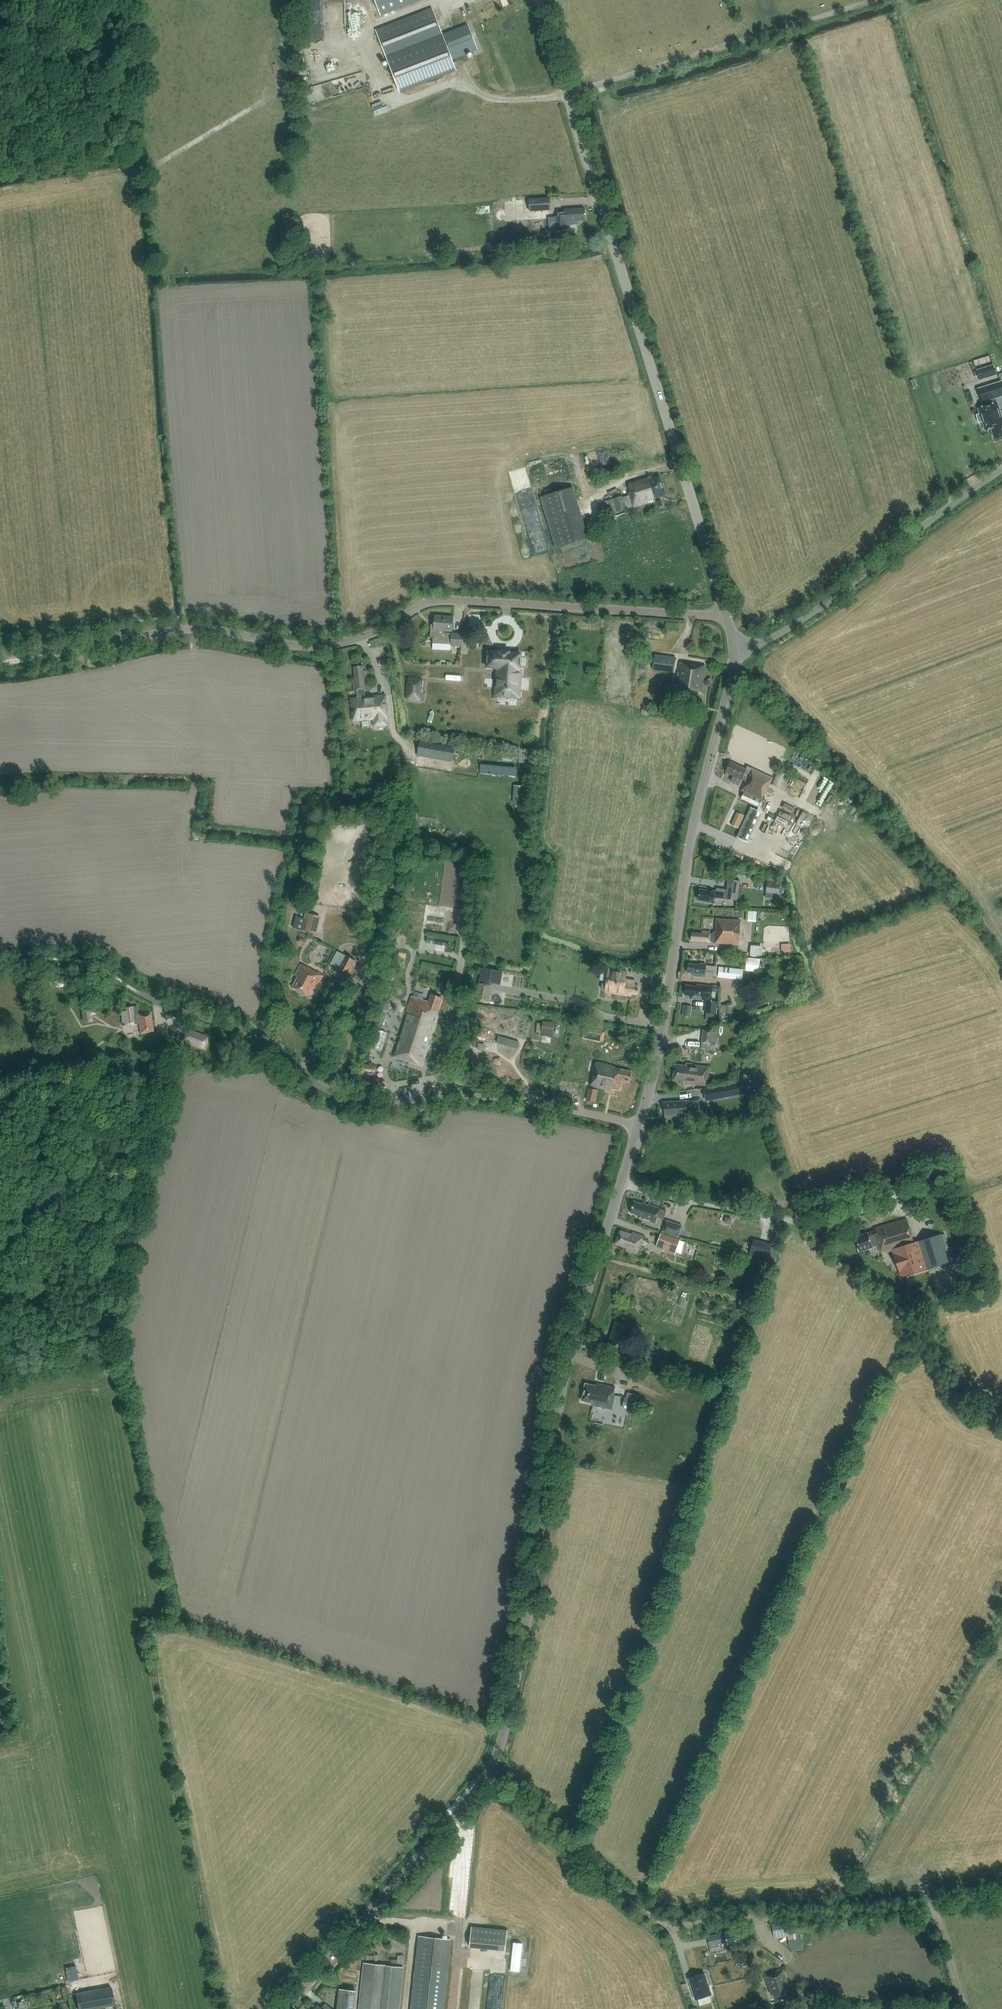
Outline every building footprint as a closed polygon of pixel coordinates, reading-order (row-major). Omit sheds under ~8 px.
[(382,14),(419,0),(377,0),(382,14)] [(452,60),(477,50),(468,26),(443,35),(432,8),(376,31),(400,92),(456,70),(452,60)] [(298,67),(298,75),(307,75),(307,64),(299,64),(299,67),(298,67)] [(310,87),(314,101),(338,95),(334,80),(310,87)] [(551,211),(550,198),(529,199),(530,212),(551,211)] [(577,221),(585,220),(584,209),(563,211),(563,217),(555,218),(557,236),(567,235),(566,226),(577,224),(577,221)] [(975,360),(978,369),(995,363),(991,354),(975,360)] [(980,380),(996,375),(993,365),(977,371),(980,380)] [(985,407),(978,409),(980,414),(977,415),(979,423),(982,422),(985,430),(991,428),(994,437),(1001,435),(1001,418),(1001,415),(997,403),(995,403),(994,399),(1001,396),(1001,382),(978,389),(982,402),(984,402),(985,407)] [(660,477),(649,480),(648,477),(628,483),(631,491),(629,492),(630,494),(623,496),(622,495),(614,498),(612,499),(613,503),(615,503),(617,511),(655,499),(654,497),(665,494),(660,477)] [(586,537),(571,489),(541,498),(556,546),(586,537)] [(453,616),(435,615),(434,629),(431,628),(430,637),(433,637),(433,643),(451,644),(451,645),(461,646),(462,634),(443,633),(444,631),(452,631),(453,616)] [(520,670),(521,654),(509,653),(509,652),(500,651),(500,652),(488,652),(487,667),(498,668),(496,696),(520,698),(522,670),(520,670)] [(655,655),(653,669),(673,672),(675,657),(655,655)] [(701,692),(705,665),(688,662),(687,664),(679,662),(676,686),(672,685),(664,683),(663,691),(671,692),(671,691),(675,692),(674,699),(696,702),(698,691),(701,692)] [(363,666),(354,666),(355,678),(353,678),(354,691),(357,691),(357,699),(351,699),(353,719),(374,718),(374,725),(385,724),(385,717),(386,717),(384,696),(375,697),(375,698),(365,698),(364,690),(368,690),(366,671),(363,671),(363,666)] [(420,699),(421,681),(409,680),(408,698),(420,699)] [(430,741),(422,740),(420,751),(453,757),(455,745),(430,741)] [(773,778),(770,776),(747,765),(745,769),(731,762),(726,772),(734,776),(731,781),(739,785),(742,780),(746,782),(741,791),(744,792),(741,798),(758,806),(761,799),(762,800),(773,778)] [(514,785),(513,803),(524,804),(525,786),(514,785)] [(751,807),(741,829),(752,834),(762,813),(751,807)] [(737,900),(740,880),(728,879),(726,889),(718,888),(718,891),(708,890),(708,892),(700,891),(699,900),(707,901),(707,902),(715,903),(715,898),(737,900)] [(768,880),(766,893),(780,894),(781,882),(777,881),(768,880)] [(296,916),(293,928),(309,932),(307,937),(313,938),(318,916),(305,913),(304,918),(296,916)] [(739,944),(741,920),(717,918),(716,932),(701,931),(701,933),(691,932),(691,941),(695,941),(695,943),(710,944),(710,940),(715,941),(715,942),(739,944)] [(440,939),(439,946),(448,947),(449,940),(440,939)] [(752,954),(762,955),(763,946),(753,945),(752,954)] [(346,955),(338,969),(348,974),(356,960),(346,955)] [(760,959),(747,957),(746,970),(759,972),(760,959)] [(292,987),(309,996),(313,988),(316,990),(324,976),(301,964),(295,976),(298,977),(292,987)] [(716,976),(717,966),(706,966),(706,964),(701,964),(700,965),(689,964),(688,973),(693,973),(693,976),(704,977),(705,975),(716,976)] [(743,969),(719,966),(718,977),(742,980),(743,969)] [(627,971),(608,968),(606,982),(604,982),(602,983),(602,987),(603,989),(605,989),(605,991),(631,995),(631,993),(637,994),(638,985),(634,985),(635,980),(626,979),(627,971)] [(492,983),(480,981),(477,998),(489,1000),(492,983)] [(686,985),(685,995),(691,996),(690,998),(705,1000),(705,998),(712,998),(713,987),(706,986),(706,985),(698,984),(697,986),(686,985)] [(393,1056),(422,1065),(438,1015),(442,998),(431,994),(429,1002),(411,996),(406,1014),(393,1056)] [(385,999),(377,1025),(383,1026),(391,1001),(385,999)] [(706,1012),(717,1013),(718,1001),(707,1000),(706,1012)] [(683,1014),(692,1016),(694,1006),(685,1004),(683,1014)] [(94,1005),(81,1007),(82,1016),(92,1015),(96,1014),(94,1005)] [(731,1005),(719,1005),(719,1014),(726,1013),(731,1013),(731,1005)] [(121,1013),(123,1025),(140,1023),(141,1033),(154,1031),(151,1013),(138,1015),(137,1006),(125,1007),(126,1012),(121,1013)] [(543,1021),(541,1036),(553,1037),(555,1023),(543,1021)] [(377,1028),(371,1046),(381,1049),(387,1031),(377,1028)] [(592,1040),(600,1041),(603,1031),(594,1029),(592,1040)] [(188,1030),(184,1039),(202,1046),(206,1037),(188,1030)] [(713,1030),(703,1030),(702,1042),(712,1043),(713,1030)] [(92,1043),(111,1042),(110,1031),(92,1032),(92,1043)] [(741,1045),(741,1056),(750,1057),(751,1045),(741,1045)] [(169,1049),(164,1047),(161,1060),(166,1062),(169,1049)] [(373,1064),(376,1049),(370,1048),(367,1063),(373,1064)] [(83,1061),(65,1062),(66,1072),(84,1071),(83,1061)] [(607,1063),(596,1061),(590,1085),(604,1088),(605,1086),(619,1090),(622,1080),(629,1082),(631,1071),(606,1066),(607,1063)] [(359,1086),(379,1090),(381,1080),(369,1078),(369,1074),(374,1074),(375,1067),(363,1064),(362,1072),(365,1073),(364,1077),(361,1076),(359,1086)] [(707,1085),(709,1067),(687,1064),(686,1065),(675,1064),(673,1080),(684,1081),(685,1083),(707,1085)] [(737,1090),(749,1088),(748,1081),(714,1088),(716,1098),(738,1094),(737,1090)] [(598,1089),(589,1088),(587,1099),(595,1101),(598,1089)] [(687,1112),(699,1111),(699,1101),(686,1102),(686,1101),(664,1102),(665,1116),(687,1115),(687,1112)] [(643,1204),(635,1201),(631,1213),(639,1215),(638,1217),(656,1223),(658,1218),(662,1219),(665,1217),(667,1211),(649,1204),(649,1205),(646,1204),(646,1203),(643,1202),(643,1204)] [(872,1247),(878,1245),(881,1253),(893,1249),(902,1277),(949,1262),(941,1234),(914,1242),(907,1218),(873,1228),(874,1231),(855,1236),(860,1251),(872,1247)] [(667,1220),(664,1232),(679,1236),(683,1225),(667,1220)] [(638,1254),(644,1235),(632,1231),(632,1234),(620,1230),(616,1244),(627,1248),(626,1250),(638,1254)] [(661,1233),(656,1247),(675,1254),(680,1240),(661,1233)] [(772,1246),(753,1241),(750,1254),(768,1259),(772,1246)] [(974,1270),(960,1274),(964,1285),(977,1281),(974,1270)] [(631,1326),(615,1322),(609,1343),(625,1348),(622,1357),(634,1360),(638,1347),(626,1344),(631,1326)] [(702,1371),(688,1367),(685,1377),(699,1381),(702,1371)] [(586,1384),(582,1401),(593,1403),(592,1405),(612,1410),(615,1395),(614,1395),(615,1387),(597,1383),(596,1386),(586,1384)] [(820,1937),(819,1926),(789,1929),(788,1922),(774,1923),(775,1937),(790,1936),(790,1945),(804,1943),(803,1939),(820,1937)] [(472,1927),(470,1947),(506,1950),(508,1930),(472,1927)] [(740,1942),(737,1929),(726,1931),(729,1944),(740,1942)] [(725,1942),(723,1933),(707,1936),(709,1945),(725,1942)] [(417,1964),(413,2008),(445,2008),(452,1939),(421,1935),(417,1964)] [(513,1951),(511,1970),(514,1971),(519,1971),(522,1943),(514,1942),(513,1951)] [(709,1964),(717,1964),(716,1958),(732,1957),(732,1951),(708,1953),(709,1964)] [(362,2008),(401,2008),(405,1966),(388,1965),(388,1964),(366,1962),(362,2008)] [(76,1965),(66,1967),(68,1981),(78,1979),(76,1965)] [(777,1973),(766,1977),(770,1990),(772,1990),(777,2002),(790,1997),(787,1989),(789,1988),(782,1968),(775,1970),(777,1973)] [(698,1999),(700,2005),(711,2002),(709,1996),(712,1995),(705,1973),(691,1977),(697,1999),(698,1999)] [(113,1988),(77,1995),(79,2008),(89,2008),(116,2004),(113,1988)] [(356,1990),(339,1988),(337,2008),(354,2008),(356,1990)]
